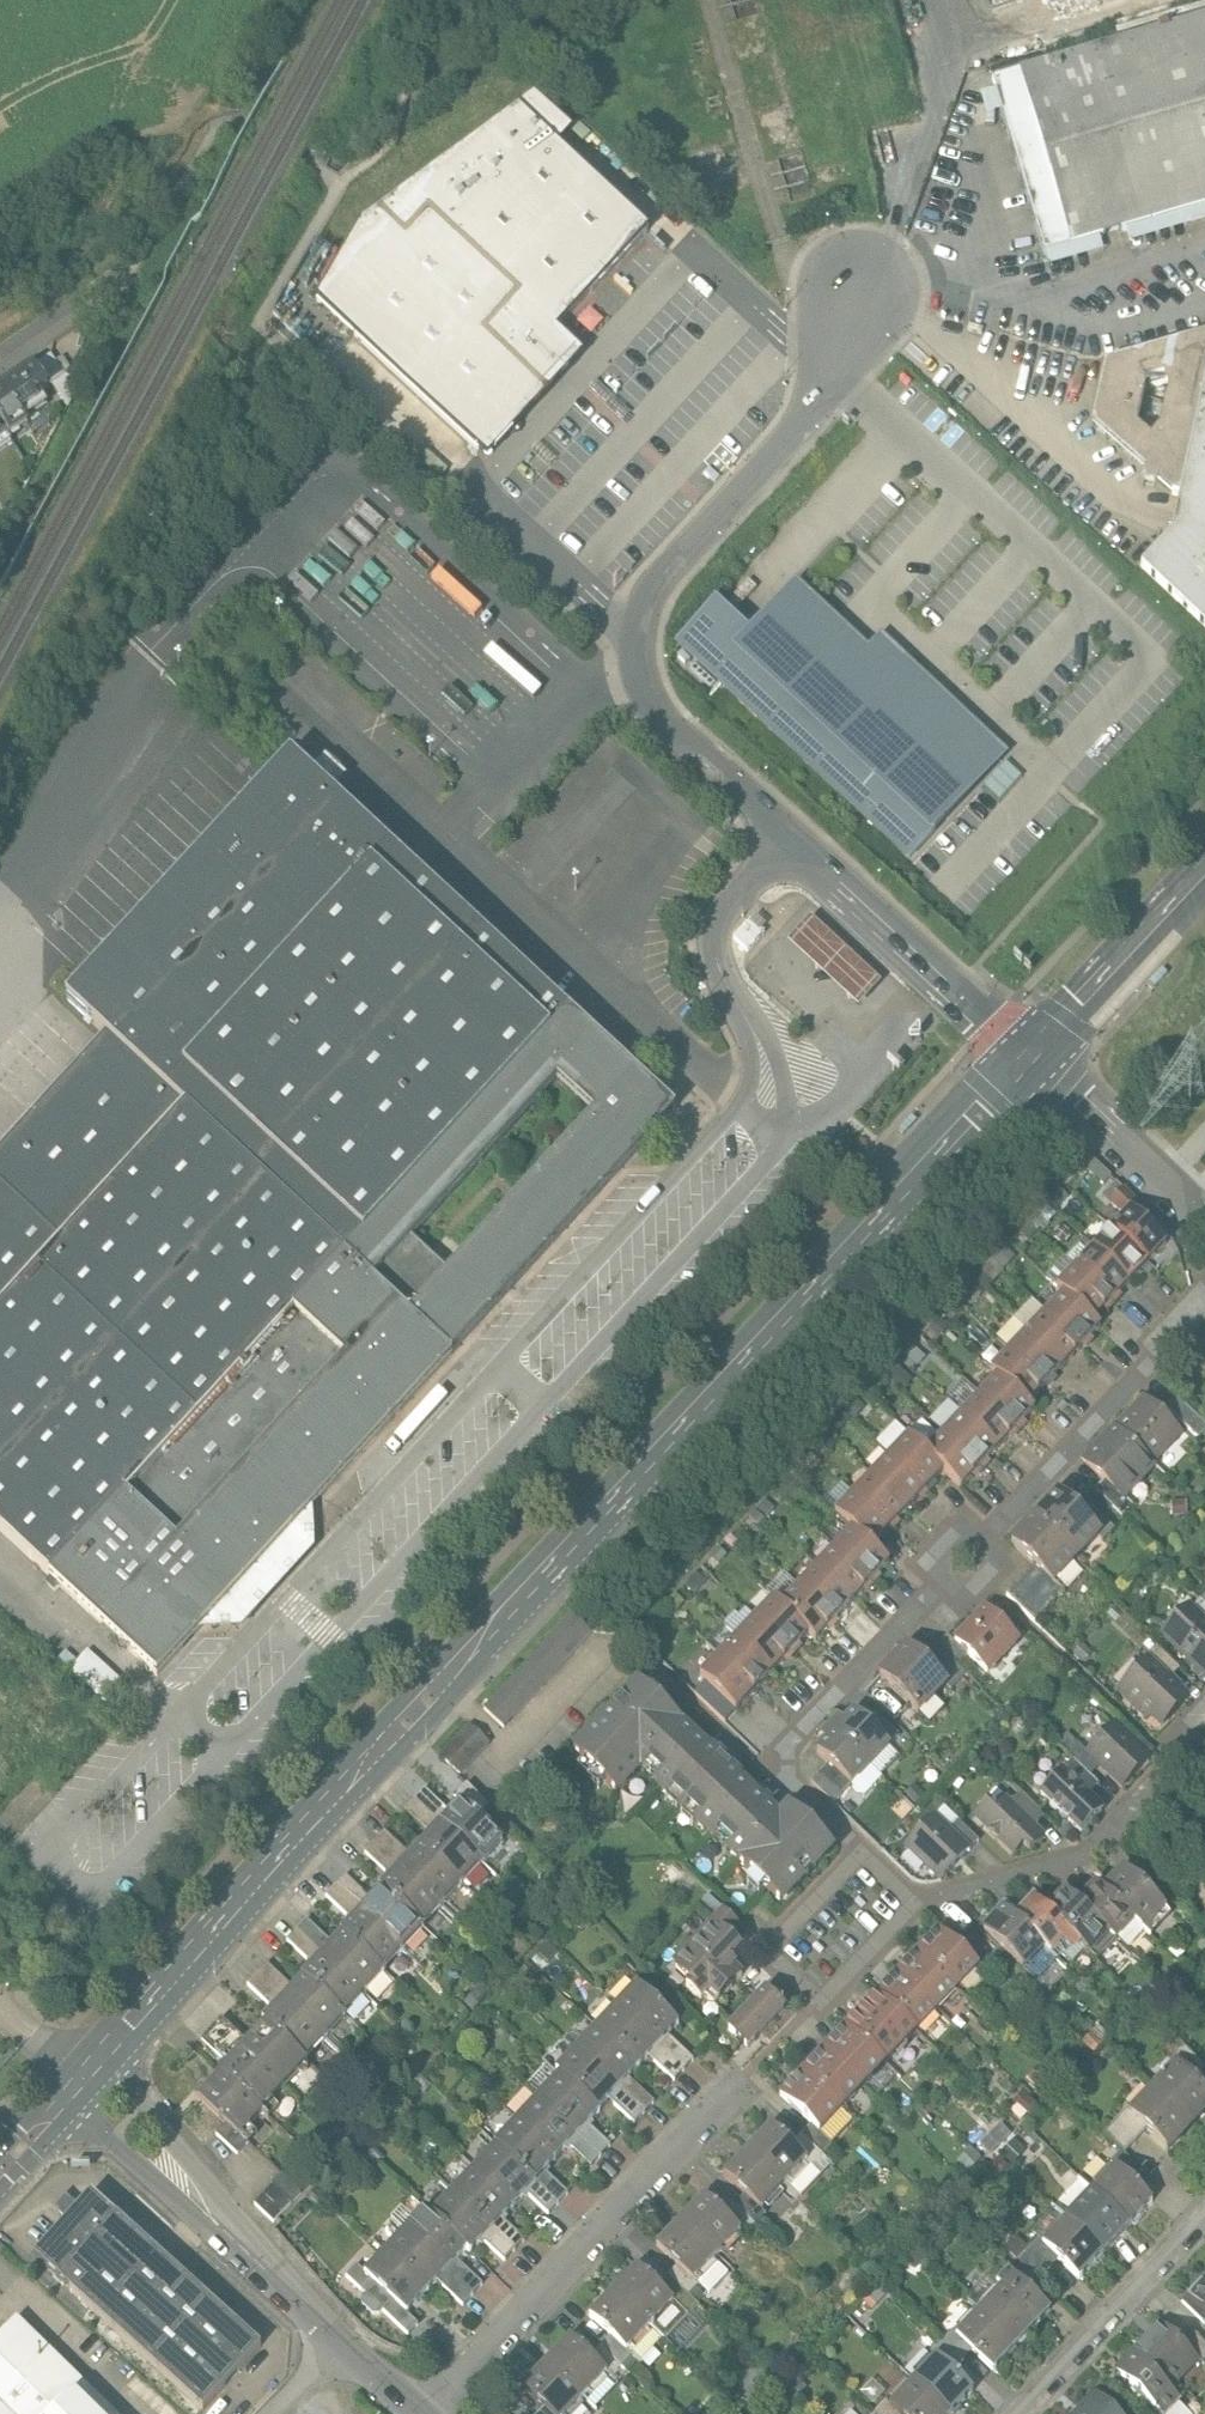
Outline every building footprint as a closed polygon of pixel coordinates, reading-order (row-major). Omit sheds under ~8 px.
[(992,79),(1043,252),(1204,205),(1204,17),(992,79)] [(317,299),(488,461),(582,354),(558,330),(649,232),(558,146),(573,131),(536,97),(363,219),(317,299)] [(1141,564),(1204,623),(1204,336),(1105,366),(1092,424),(1172,493),(1179,495),(1172,531),(1141,564)] [(10,435),(30,425),(20,410),(50,390),(33,366),(0,388),(0,419),(10,435)] [(10,435),(0,419),(0,442),(10,435)] [(869,646),(797,579),(750,629),(716,598),(674,644),(907,858),(1008,749),(881,632),(869,646)] [(297,757),(71,1001),(108,1037),(0,1153),(0,1529),(157,1676),(206,1626),(245,1625),(314,1553),(313,1507),(682,1112),(297,757)] [(749,924),(732,942),(749,958),(766,940),(749,924)] [(879,987),(813,928),(789,954),(855,1014),(879,987)] [(1168,1241),(1129,1206),(1111,1226),(1150,1262),(1168,1241)] [(1150,1262),(1111,1226),(1092,1246),(1131,1282),(1150,1262)] [(1131,1282),(1092,1246),(1074,1266),(1113,1302),(1131,1282)] [(1113,1302),(1074,1266),(1056,1287),(1063,1293),(1094,1322),(1113,1302)] [(1094,1322),(1063,1293),(1044,1313),(1083,1348),(1101,1328),(1094,1322)] [(1083,1348),(1044,1313),(1026,1333),(1065,1369),(1083,1348)] [(1065,1369),(1026,1333),(1007,1353),(1046,1389),(1065,1369)] [(1046,1389),(1007,1353),(990,1372),(995,1377),(1028,1409),(1046,1389)] [(995,1377),(977,1395),(1013,1432),(1032,1413),(1028,1409),(995,1377)] [(977,1395),(958,1414),(995,1450),(1013,1432),(977,1395)] [(1140,1396),(1110,1430),(1150,1464),(1180,1430),(1140,1396)] [(958,1414),(940,1432),(977,1469),(995,1450),(958,1414)] [(1132,1510),(1163,1476),(1110,1430),(1080,1464),(1132,1510)] [(940,1432),(921,1450),(942,1470),(958,1487),(977,1469),(940,1432)] [(905,1434),(887,1452),(923,1489),(942,1470),(921,1450),(905,1434)] [(887,1452),(868,1471),(905,1507),(923,1489),(887,1452)] [(868,1471),(850,1489),(887,1526),(905,1507),(868,1471)] [(850,1489),(831,1507),(848,1524),(868,1544),(887,1526),(850,1489)] [(1054,1492),(1030,1518),(1079,1563),(1103,1537),(1054,1492)] [(1030,1518),(1007,1544),(1056,1589),(1079,1563),(1030,1518)] [(848,1524),(829,1542),(866,1579),(884,1560),(868,1544),(848,1524)] [(829,1542),(811,1561),(848,1597),(866,1579),(829,1542)] [(811,1561),(792,1579),(829,1616),(848,1597),(811,1561)] [(792,1579),(774,1598),(803,1627),(811,1634),(829,1616),(792,1579)] [(766,1591),(748,1609),(785,1645),(803,1627),(774,1598),(766,1591)] [(1204,1680),(1204,1616),(1190,1601),(1157,1636),(1204,1681),(1204,1680)] [(1021,1638),(983,1606),(951,1644),(989,1676),(1021,1638)] [(748,1609),(729,1627),(766,1664),(785,1645),(748,1609)] [(572,1612),(484,1707),(505,1727),(593,1631),(572,1612)] [(729,1627),(711,1646),(748,1682),(766,1664),(729,1627)] [(952,1684),(904,1645),(874,1682),(921,1721),(952,1684)] [(711,1646),(693,1664),(730,1701),(748,1682),(711,1646)] [(122,1688),(131,1673),(90,1647),(80,1663),(122,1688)] [(1147,1650),(1113,1690),(1160,1730),(1194,1689),(1147,1650)] [(637,1677),(570,1748),(619,1793),(642,1769),(686,1723),(637,1677)] [(853,1714),(833,1735),(871,1771),(891,1750),(853,1714)] [(1115,1717),(1086,1749),(1124,1785),(1154,1753),(1115,1717)] [(469,1722),(440,1755),(461,1775),(491,1742),(469,1722)] [(686,1723),(642,1769),(736,1857),(780,1811),(686,1723)] [(833,1735),(813,1756),(851,1792),(871,1771),(833,1735)] [(1040,1791),(1082,1830),(1106,1804),(1091,1790),(1100,1780),(1075,1757),(1067,1766),(1065,1764),(1040,1791)] [(407,1804),(428,1823),(442,1808),(420,1789),(407,1804)] [(973,1815),(1015,1853),(1025,1842),(1031,1848),(1047,1831),(1038,1823),(1046,1814),(1021,1790),(1013,1799),(1005,1792),(997,1801),(991,1796),(973,1815)] [(461,1799),(440,1821),(485,1862),(505,1840),(461,1799)] [(790,1800),(780,1811),(736,1857),(785,1902),(838,1846),(790,1800)] [(936,1811),(904,1844),(941,1879),(973,1845),(936,1811)] [(440,1821),(420,1843),(465,1884),(485,1862),(440,1821)] [(367,1850),(388,1869),(402,1854),(380,1835),(367,1850)] [(420,1843),(400,1865),(444,1906),(465,1884),(420,1843)] [(400,1865),(380,1886),(381,1887),(424,1927),(444,1906),(400,1865)] [(1104,1887),(1139,1920),(1153,1932),(1173,1910),(1124,1865),(1104,1887)] [(328,1891),(349,1910),(363,1895),(341,1876),(328,1891)] [(1077,1901),(1117,1939),(1119,1941),(1139,1920),(1104,1887),(1097,1880),(1077,1901)] [(381,1887),(361,1908),(405,1948),(424,1927),(381,1887)] [(1047,1908),(1088,1947),(1099,1958),(1117,1939),(1077,1901),(1065,1889),(1047,1908)] [(1035,1896),(1015,1917),(1059,1959),(1064,1954),(1073,1963),(1088,1947),(1047,1908),(1035,1896)] [(710,1992),(718,2000),(745,1972),(732,1959),(744,1946),(740,1941),(749,1931),(723,1907),(671,1962),(689,1979),(685,1984),(702,2000),(710,1992)] [(1006,1951),(1037,1982),(1059,1959),(1015,1917),(1004,1907),(983,1929),(1006,1951)] [(361,1908),(341,1930),(342,1931),(384,1971),(405,1948),(361,1908)] [(290,1935),(311,1954),(325,1939),(303,1920),(290,1935)] [(940,1925),(923,1944),(965,1984),(982,1965),(961,1945),(940,1925)] [(1006,1951),(983,1929),(979,1926),(961,1945),(982,1965),(988,1970),(1006,1951)] [(342,1931),(323,1952),(366,1993),(386,1972),(342,1931)] [(923,1944),(901,1966),(944,2006),(965,1984),(923,1944)] [(323,1952),(302,1975),(345,2015),(366,1993),(323,1952)] [(250,1980),(272,1999),(285,1984),(264,1965),(250,1980)] [(901,1966),(879,1990),(921,2030),(944,2006),(901,1966)] [(302,1975),(283,1996),(327,2037),(346,2016),(345,2015),(302,1975)] [(637,1984),(617,2005),(660,2045),(668,2036),(680,2024),(637,1984)] [(727,2029),(748,2048),(788,2006),(767,1986),(727,2029)] [(879,1990),(847,2022),(889,2063),(921,2030),(879,1990)] [(283,1996),(262,2019),(265,2022),(305,2060),(327,2037),(283,1996)] [(617,2005),(597,2027),(640,2067),(649,2057),(660,2045),(617,2005)] [(305,2060),(265,2022),(218,2071),(220,2072),(262,2111),(308,2061),(305,2060)] [(847,2022),(829,2041),(871,2082),(889,2063),(847,2022)] [(597,2027),(577,2048),(620,2088),(629,2078),(640,2067),(597,2027)] [(1094,2055),(1103,2045),(1092,2034),(1082,2044),(1094,2055)] [(660,2045),(649,2057),(674,2080),(693,2060),(668,2036),(660,2045)] [(829,2041),(805,2065),(847,2106),(871,2082),(829,2041)] [(577,2048),(557,2070),(561,2074),(600,2110),(610,2099),(620,2088),(577,2048)] [(1155,2087),(1197,2127),(1204,2118),(1204,2085),(1179,2061),(1155,2087)] [(805,2065),(779,2092),(812,2124),(821,2133),(847,2106),(805,2065)] [(1040,2067),(1028,2079),(1044,2096),(1056,2084),(1040,2067)] [(262,2111),(220,2072),(197,2097),(226,2124),(216,2135),(238,2155),(248,2144),(239,2136),(262,2111)] [(539,2097),(580,2136),(589,2126),(602,2112),(561,2074),(539,2097)] [(620,2088),(610,2099),(635,2122),(654,2102),(629,2078),(620,2088)] [(1155,2087),(1130,2113),(1148,2129),(1172,2152),(1197,2127),(1155,2087)] [(1023,2092),(1014,2103),(1030,2117),(1040,2107),(1023,2092)] [(517,2120),(558,2160),(570,2147),(580,2136),(539,2097),(517,2120)] [(1126,2153),(1148,2129),(1130,2113),(1128,2110),(1106,2134),(1126,2153)] [(496,2145),(537,2183),(546,2173),(558,2160),(517,2120),(495,2143),(496,2145)] [(772,2124),(748,2150),(786,2185),(810,2160),(793,2144),(772,2124)] [(812,2124),(793,2144),(810,2160),(814,2164),(833,2144),(821,2133),(812,2124)] [(570,2147),(590,2165),(609,2146),(589,2126),(580,2136),(570,2147)] [(496,2145),(475,2168),(515,2206),(527,2194),(537,2183),(496,2145)] [(748,2150),(724,2176),(745,2195),(762,2211),(786,2185),(748,2150)] [(1119,2166),(1097,2189),(1134,2224),(1156,2201),(1119,2166)] [(475,2168),(453,2191),(494,2229),(503,2220),(515,2206),(475,2168)] [(537,2183),(527,2194),(549,2215),(569,2195),(546,2173),(537,2183)] [(253,2204),(273,2223),(301,2193),(281,2175),(253,2204)] [(1097,2189),(1071,2216),(1108,2251),(1134,2224),(1097,2189)] [(453,2191),(431,2215),(469,2249),(472,2253),(483,2241),(494,2229),(453,2191)] [(745,2195),(726,2215),(743,2232),(747,2235),(766,2215),(762,2211),(745,2195)] [(705,2196),(682,2220),(719,2256),(743,2232),(726,2215),(705,2196)] [(265,2350),(93,2197),(36,2261),(207,2413),(265,2350)] [(425,2209),(405,2231),(448,2271),(458,2261),(469,2249),(431,2215),(425,2209)] [(1071,2216),(1044,2245),(1081,2280),(1108,2251),(1071,2216)] [(525,2240),(503,2220),(494,2229),(483,2241),(505,2261),(525,2240)] [(682,2220),(657,2246),(678,2266),(694,2282),(719,2256),(682,2220)] [(405,2231),(384,2253),(427,2293),(438,2282),(448,2271),(405,2231)] [(384,2253),(364,2275),(407,2315),(427,2293),(384,2253)] [(483,2285),(458,2261),(448,2271),(438,2282),(463,2306),(483,2285)] [(678,2266),(659,2287),(675,2303),(679,2307),(699,2286),(694,2282),(678,2266)] [(638,2267),(615,2291),(652,2326),(675,2303),(659,2287),(638,2267)] [(1015,2275),(988,2304),(1026,2341),(1054,2313),(1015,2275)] [(1182,2303),(1204,2324),(1204,2278),(1182,2303)] [(879,2284),(862,2301),(874,2312),(890,2294),(879,2284)] [(615,2291),(589,2317),(611,2337),(627,2353),(652,2326),(615,2291)] [(988,2304),(957,2336),(973,2352),(995,2373),(1026,2341),(988,2304)] [(40,2344),(17,2322),(0,2340),(0,2413),(115,2413),(40,2344)] [(1118,2374),(1161,2413),(1172,2413),(1184,2401),(1174,2392),(1202,2362),(1181,2343),(1163,2326),(1118,2374)] [(1181,2343),(1202,2362),(1204,2365),(1204,2341),(1193,2331),(1181,2343)] [(938,2356),(955,2372),(973,2352),(957,2336),(953,2332),(934,2352),(938,2356)] [(611,2337),(591,2357),(609,2374),(612,2377),(631,2357),(627,2353),(611,2337)] [(571,2338),(548,2362),(586,2398),(609,2374),(591,2357),(571,2338)] [(916,2380),(953,2413),(956,2413),(977,2392),(955,2372),(938,2356),(916,2380)] [(523,2388),(550,2413),(570,2413),(586,2398),(548,2362),(523,2388)] [(891,2407),(898,2413),(953,2413),(916,2380),(891,2407)] [(1074,2413),(1120,2413),(1096,2391),(1074,2413)] [(891,2407),(886,2403),(876,2413),(898,2413),(891,2407)]
